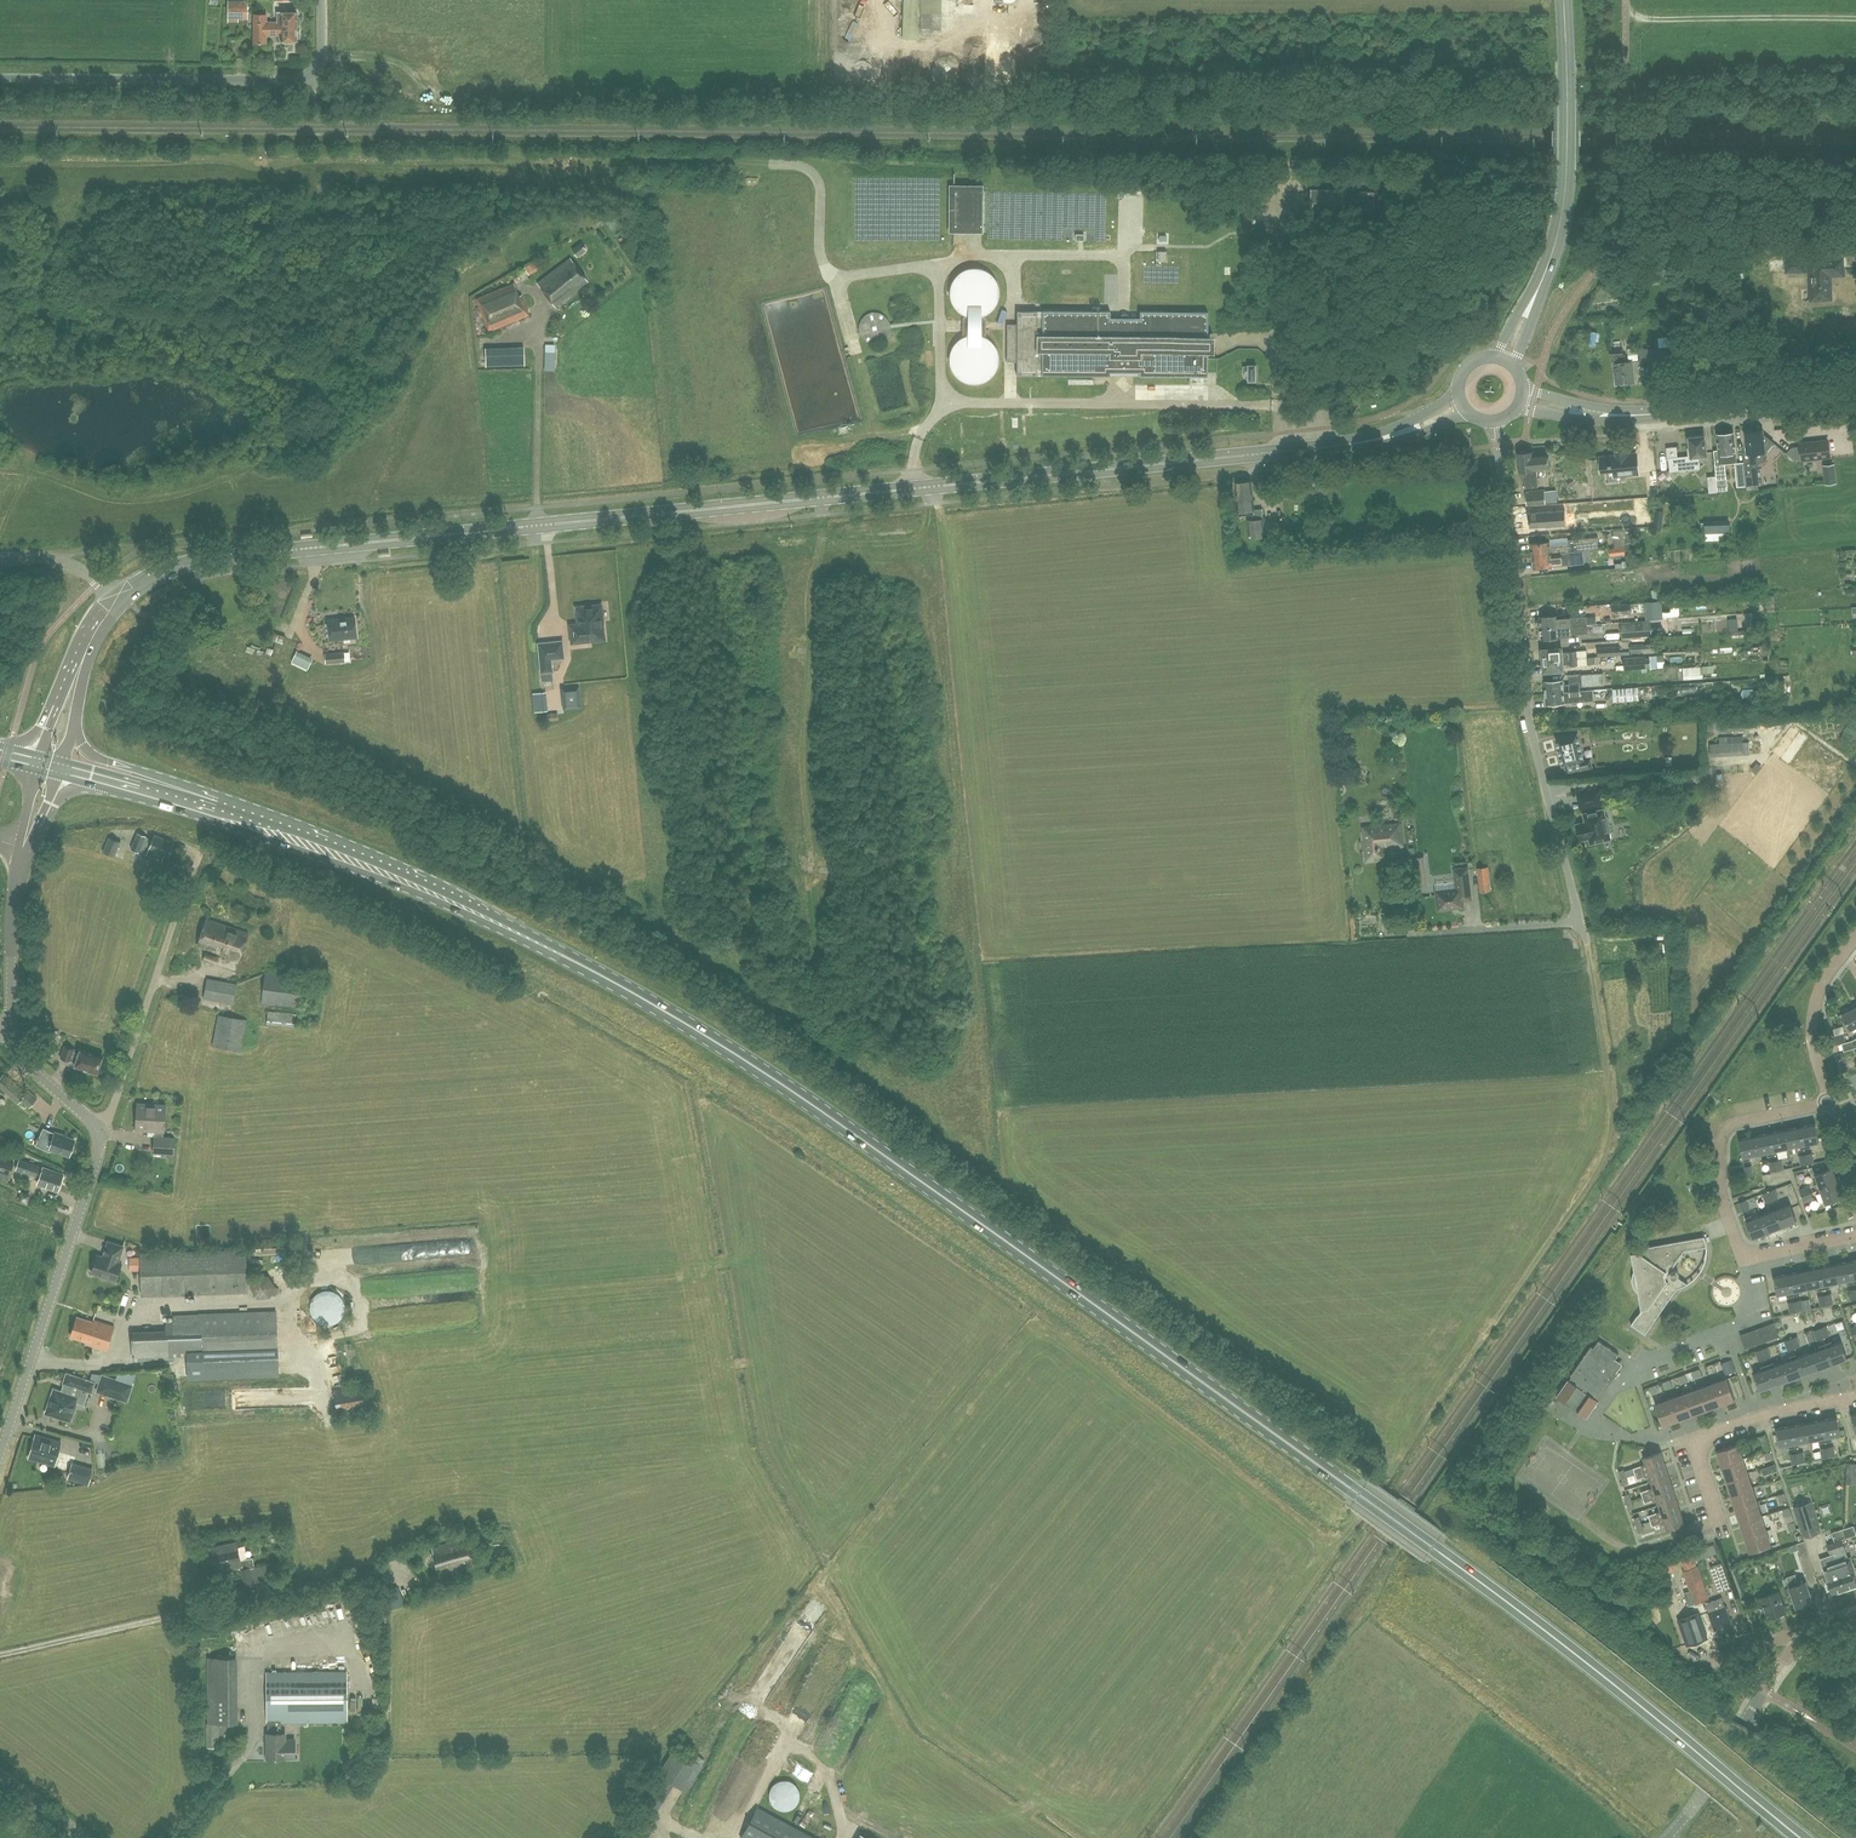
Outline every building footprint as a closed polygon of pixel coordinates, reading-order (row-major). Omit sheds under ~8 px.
[(903,39),(920,39),(940,39),(941,13),(942,0),(904,0),(903,39)] [(228,16),(248,16),(248,1),(228,1),(228,16)] [(274,22),(274,34),(281,34),(281,41),(284,41),(284,43),(291,43),(291,41),(296,41),(296,12),(282,12),(282,13),(277,13),(277,22),(274,22)] [(274,34),(274,22),(266,22),(266,14),(254,14),(254,42),(266,43),(266,34),(274,34)] [(983,233),(983,185),(954,185),(953,233),(983,233)] [(1345,190),(1345,189),(1311,189),(1311,212),(1345,212),(1345,211),(1377,211),(1377,210),(1393,210),(1393,191),(1377,191),(1377,190),(1345,190)] [(587,251),(581,242),(572,249),(578,257),(587,251)] [(556,307),(571,294),(570,294),(588,280),(570,258),(537,284),(556,307)] [(1814,301),(1832,300),(1831,275),(1844,275),(1843,258),(1813,259),(1814,301)] [(538,259),(525,267),(529,275),(542,267),(538,259)] [(1787,271),(1804,271),(1804,259),(1786,260),(1787,271)] [(1002,298),(1002,294),(1002,289),(1001,285),(998,281),(995,277),(992,275),(987,273),(982,271),(978,271),(974,272),(970,274),(966,276),(963,279),(961,282),(958,286),(957,290),(957,295),(958,299),(959,303),(961,308),(964,310),(968,314),(972,315),(977,317),(980,317),(985,316),(989,315),(993,313),(996,309),(999,306),(1001,302),(1002,298)] [(519,296),(514,283),(476,299),(489,331),(530,314),(522,295),(519,296)] [(1110,317),(1110,310),(1042,310),(1042,315),(1037,315),(1037,310),(1017,310),(1017,324),(1007,324),(1007,361),(1017,361),(1017,375),(1037,375),(1037,371),(1042,371),(1042,375),(1110,376),(1110,372),(1139,372),(1139,376),(1208,376),(1208,311),(1140,311),(1140,317),(1110,317)] [(873,344),(877,344),(880,343),(883,342),(886,340),(887,338),(889,336),(890,332),(891,327),(890,323),(889,321),(888,319),(886,316),(884,315),(880,313),(877,312),(874,312),(871,313),(867,314),(863,317),(862,319),(860,322),(859,326),(859,329),(859,331),(861,335),(862,337),(864,340),(866,341),(871,343),(873,344)] [(986,335),(986,317),(963,317),(963,335),(986,335)] [(1671,358),(1669,346),(1667,347),(1639,349),(1640,361),(1668,358),(1671,358)] [(1623,362),(1623,356),(1624,356),(1623,348),(1610,350),(1611,357),(1614,357),(1616,384),(1634,383),(1632,361),(1623,362)] [(1629,360),(1639,360),(1638,348),(1629,349),(1629,360)] [(551,369),(562,369),(563,353),(552,352),(551,369)] [(1256,381),(1256,365),(1249,365),(1249,366),(1244,366),(1244,375),(1249,375),(1249,381),(1256,381)] [(884,370),(888,404),(907,401),(904,377),(896,378),(895,368),(884,370)] [(1762,435),(1761,430),(1746,432),(1747,444),(1745,444),(1746,452),(1743,452),(1744,462),(1746,485),(1759,484),(1756,451),(1766,451),(1774,442),(1765,435),(1762,435)] [(1717,480),(1727,478),(1725,462),(1737,461),(1734,433),(1717,434),(1719,450),(1714,450),(1716,476),(1717,480)] [(1688,448),(1689,457),(1669,459),(1670,472),(1700,468),(1698,456),(1707,455),(1705,436),(1704,436),(1704,435),(1699,434),(1695,436),(1695,437),(1689,437),(1691,448),(1688,448)] [(1828,440),(1808,442),(1810,459),(1830,457),(1828,440)] [(1800,446),(1793,447),(1787,453),(1796,460),(1802,459),(1800,446)] [(1517,453),(1519,471),(1523,471),(1525,488),(1538,487),(1537,470),(1548,469),(1548,465),(1549,464),(1549,459),(1547,457),(1547,454),(1533,455),(1533,452),(1526,452),(1525,451),(1521,451),(1520,453),(1517,453)] [(1619,470),(1599,472),(1600,480),(1612,479),(1613,485),(1645,483),(1644,468),(1631,468),(1630,459),(1618,460),(1619,470)] [(1738,486),(1746,485),(1744,462),(1735,463),(1738,486)] [(1768,474),(1776,475),(1776,463),(1768,463),(1768,474)] [(1836,483),(1834,465),(1824,466),(1826,484),(1830,484),(1836,483)] [(1717,480),(1716,476),(1708,477),(1709,493),(1718,493),(1717,480)] [(1239,515),(1252,514),(1253,519),(1247,520),(1249,538),(1266,537),(1264,518),(1263,518),(1262,508),(1255,509),(1252,480),(1244,481),(1243,480),(1240,481),(1238,482),(1235,482),(1239,515)] [(1545,491),(1545,489),(1526,491),(1527,505),(1546,503),(1546,504),(1557,503),(1556,490),(1545,491)] [(1529,514),(1530,526),(1569,522),(1568,510),(1529,514)] [(1663,516),(1656,515),(1654,529),(1661,530),(1663,516)] [(1728,530),(1728,525),(1728,522),(1716,522),(1705,523),(1706,535),(1729,534),(1728,530)] [(1268,539),(1281,537),(1280,526),(1267,528),(1268,539)] [(1624,547),(1624,538),(1614,539),(1614,548),(1624,547)] [(1581,542),(1581,540),(1576,540),(1568,541),(1568,543),(1550,546),(1549,541),(1532,542),(1533,554),(1565,551),(1571,551),(1571,552),(1575,551),(1583,551),(1592,550),(1601,549),(1600,541),(1592,541),(1581,542)] [(1270,555),(1278,554),(1276,543),(1269,544),(1270,555)] [(1624,547),(1610,549),(1611,556),(1625,554),(1624,547)] [(1534,567),(1552,565),(1552,567),(1585,564),(1583,551),(1575,551),(1571,552),(1571,551),(1565,551),(1533,554),(1534,567)] [(207,569),(218,565),(216,560),(205,564),(207,569)] [(1767,612),(1775,611),(1774,604),(1775,604),(1774,595),(1766,595),(1767,612)] [(1677,617),(1677,600),(1652,601),(1653,618),(1677,617)] [(1635,614),(1646,613),(1645,603),(1635,604),(1614,604),(1614,613),(1614,615),(1629,614),(1635,614)] [(572,643),(580,642),(592,640),(592,641),(605,640),(604,630),(603,621),(602,605),(586,607),(586,606),(576,607),(577,619),(578,619),(579,624),(578,624),(570,625),(572,643)] [(1748,628),(1758,627),(1756,612),(1746,613),(1748,628)] [(1565,618),(1564,614),(1540,617),(1541,627),(1570,625),(1587,624),(1586,617),(1586,616),(1565,618)] [(330,640),(357,637),(355,617),(328,620),(330,640)] [(1622,639),(1652,637),(1651,621),(1621,622),(1622,639)] [(1541,639),(1561,637),(1566,637),(1570,634),(1587,632),(1587,624),(1570,625),(1541,627),(1541,639)] [(270,640),(283,644),(285,636),(273,633),(270,640)] [(552,671),(551,659),(564,658),(562,641),(538,644),(540,660),(542,672),(552,671)] [(1631,653),(1644,652),(1643,643),(1631,644),(1631,653)] [(1620,646),(1603,647),(1603,656),(1621,655),(1620,646)] [(1562,651),(1562,648),(1542,649),(1543,660),(1587,657),(1587,650),(1577,651),(1577,650),(1562,651)] [(350,661),(349,652),(345,652),(344,652),(325,653),(326,664),(346,662),(346,661),(350,661)] [(296,665),(313,671),(317,660),(300,654),(296,665)] [(1587,657),(1543,660),(1544,671),(1564,670),(1563,665),(1571,664),(1571,666),(1578,665),(1588,665),(1596,664),(1595,657),(1587,657)] [(1625,670),(1645,668),(1651,668),(1650,658),(1644,658),(1644,657),(1624,658),(1625,670)] [(1703,673),(1703,666),(1683,668),(1684,680),(1688,680),(1703,678),(1703,673)] [(1582,686),(1604,685),(1603,673),(1581,674),(1582,686)] [(1564,685),(1563,680),(1545,681),(1546,692),(1580,690),(1580,684),(1564,685)] [(563,710),(582,708),(580,685),(561,687),(563,710)] [(1614,702),(1639,700),(1638,687),(1613,689),(1614,702)] [(1580,690),(1546,692),(1546,693),(1544,693),(1544,701),(1547,701),(1547,703),(1565,702),(1581,701),(1594,700),(1593,689),(1580,690)] [(552,691),(539,692),(540,710),(553,709),(552,691)] [(54,722),(61,724),(67,707),(60,705),(54,722)] [(549,722),(560,720),(559,712),(547,714),(549,722)] [(1746,727),(1745,719),(1734,720),(1733,720),(1704,721),(1704,729),(1734,728),(1746,727)] [(1584,761),(1578,733),(1556,738),(1562,767),(1574,764),(1576,772),(1592,768),(1590,759),(1584,761)] [(1743,742),(1743,736),(1719,737),(1720,743),(1710,744),(1711,756),(1749,754),(1749,742),(1743,742)] [(1666,766),(1674,766),(1673,756),(1665,756),(1666,766)] [(1599,790),(1591,792),(1594,806),(1602,804),(1599,790)] [(1580,840),(1590,837),(1597,836),(1598,841),(1610,839),(1609,833),(1611,832),(1607,817),(1605,817),(1603,810),(1584,815),(1586,823),(1577,825),(1580,840)] [(1368,858),(1385,856),(1384,846),(1403,844),(1401,823),(1380,825),(1380,828),(1365,830),(1368,858)] [(153,840),(145,837),(146,836),(138,833),(131,849),(139,853),(140,851),(162,860),(163,856),(168,858),(174,843),(155,835),(153,840)] [(115,857),(120,843),(108,837),(103,852),(115,857)] [(208,861),(212,852),(206,849),(202,858),(208,861)] [(1480,889),(1491,888),(1487,866),(1477,867),(1480,889)] [(1438,908),(1463,905),(1462,899),(1471,898),(1467,867),(1458,868),(1460,887),(1436,889),(1438,908)] [(1414,889),(1425,888),(1423,873),(1412,874),(1414,889)] [(1384,930),(1398,929),(1397,918),(1383,919),(1384,930)] [(244,947),(248,933),(207,919),(202,932),(244,947)] [(239,960),(244,947),(202,932),(198,946),(239,960)] [(216,965),(219,957),(205,952),(202,961),(216,965)] [(326,991),(327,981),(308,978),(265,972),(261,1002),(303,1008),(306,988),(326,991)] [(233,1004),(236,985),(207,980),(204,999),(233,1004)] [(1855,1007),(1842,1015),(1847,1023),(1845,1025),(1848,1029),(1850,1028),(1851,1030),(1855,1027),(1855,1009),(1855,1007)] [(298,1027),(299,1014),(268,1011),(267,1025),(298,1027)] [(240,1051),(246,1020),(219,1015),(213,1046),(240,1051)] [(51,1047),(56,1034),(50,1032),(51,1030),(41,1026),(35,1041),(45,1045),(51,1047)] [(1835,1035),(1833,1035),(1834,1039),(1835,1044),(1843,1042),(1845,1041),(1843,1033),(1835,1035)] [(80,1053),(74,1051),(75,1049),(65,1046),(61,1058),(70,1061),(71,1060),(77,1062),(75,1066),(86,1070),(86,1069),(97,1073),(103,1057),(81,1049),(80,1053)] [(4,1074),(0,1078),(0,1087),(18,1103),(21,1100),(29,1107),(37,1098),(29,1090),(26,1093),(4,1074)] [(175,1154),(174,1154),(175,1136),(164,1135),(165,1105),(137,1104),(136,1130),(157,1132),(157,1137),(154,1137),(154,1153),(168,1153),(169,1153),(169,1159),(174,1159),(175,1154)] [(44,1118),(40,1126),(31,1141),(38,1146),(40,1148),(43,1150),(43,1147),(50,1149),(70,1155),(75,1140),(67,1137),(67,1136),(56,1132),(56,1129),(44,1118)] [(1811,1144),(1811,1143),(1820,1142),(1819,1140),(1816,1124),(1800,1127),(1804,1145),(1805,1148),(1811,1147),(1811,1144)] [(1785,1130),(1789,1148),(1797,1146),(1798,1150),(1805,1148),(1804,1145),(1800,1127),(1785,1130)] [(1774,1151),(1789,1148),(1785,1130),(1770,1133),(1774,1151)] [(1774,1151),(1770,1133),(1755,1136),(1758,1154),(1766,1152),(1767,1152),(1768,1156),(1774,1154),(1774,1151)] [(1758,1154),(1755,1136),(1739,1139),(1743,1157),(1744,1161),(1751,1159),(1750,1156),(1758,1154)] [(1813,1153),(1806,1154),(1808,1164),(1814,1162),(1813,1153)] [(1801,1165),(1808,1164),(1806,1154),(1799,1156),(1801,1165)] [(14,1163),(0,1158),(0,1172),(10,1175),(14,1163)] [(15,1169),(26,1173),(40,1177),(38,1184),(58,1190),(64,1174),(30,1162),(19,1159),(15,1169)] [(1782,1159),(1776,1160),(1778,1170),(1784,1169),(1782,1159)] [(1778,1170),(1776,1160),(1769,1162),(1771,1172),(1778,1170)] [(1746,1177),(1754,1175),(1752,1165),(1744,1167),(1746,1177)] [(1815,1174),(1818,1182),(1818,1183),(1814,1184),(1817,1190),(1820,1189),(1837,1182),(1832,1168),(1815,1174)] [(1837,1182),(1820,1189),(1823,1196),(1825,1204),(1837,1199),(1843,1197),(1837,1182)] [(1799,1189),(1802,1196),(1811,1192),(1809,1186),(1807,1187),(1800,1189),(1799,1189)] [(1772,1201),(1779,1198),(1775,1189),(1769,1191),(1772,1201)] [(1766,1203),(1772,1201),(1769,1191),(1762,1193),(1766,1203)] [(1813,1199),(1811,1192),(1802,1196),(1804,1203),(1813,1199)] [(27,1202),(29,1195),(22,1193),(20,1200),(27,1202)] [(1743,1212),(1750,1209),(1746,1200),(1739,1202),(1743,1212)] [(1782,1227),(1797,1221),(1790,1204),(1775,1209),(1782,1227)] [(1768,1232),(1782,1227),(1775,1209),(1761,1215),(1768,1232)] [(1768,1232),(1761,1215),(1753,1218),(1752,1215),(1745,1217),(1746,1220),(1746,1221),(1753,1238),(1768,1232)] [(1645,1334),(1677,1288),(1681,1287),(1683,1287),(1686,1285),(1688,1284),(1679,1277),(1679,1276),(1679,1275),(1679,1274),(1679,1273),(1678,1272),(1678,1271),(1677,1271),(1676,1270),(1674,1270),(1674,1266),(1685,1251),(1707,1247),(1706,1243),(1705,1236),(1632,1249),(1635,1270),(1634,1271),(1633,1272),(1633,1274),(1633,1275),(1632,1276),(1632,1277),(1632,1279),(1632,1280),(1632,1281),(1632,1283),(1633,1285),(1633,1286),(1634,1287),(1635,1288),(1635,1289),(1636,1290),(1637,1291),(1638,1292),(1639,1293),(1640,1293),(1642,1308),(1631,1324),(1645,1334)] [(118,1262),(123,1247),(108,1242),(103,1257),(97,1255),(92,1273),(116,1281),(121,1263),(118,1262)] [(142,1296),(247,1292),(246,1250),(140,1254),(142,1296)] [(1853,1279),(1850,1261),(1835,1264),(1838,1282),(1847,1281),(1848,1284),(1854,1283),(1853,1279)] [(1838,1282),(1835,1264),(1819,1267),(1824,1289),(1831,1287),(1830,1284),(1838,1282)] [(286,1266),(274,1270),(277,1278),(289,1274),(286,1266)] [(1804,1270),(1808,1289),(1816,1287),(1817,1290),(1824,1289),(1819,1267),(1804,1270)] [(1808,1289),(1804,1270),(1789,1273),(1794,1295),(1800,1294),(1799,1291),(1799,1290),(1808,1289)] [(1789,1273),(1774,1276),(1777,1295),(1787,1293),(1787,1296),(1794,1295),(1789,1273)] [(275,1298),(279,1288),(275,1287),(275,1286),(269,1276),(256,1277),(251,1288),(257,1299),(270,1298),(271,1296),(275,1298)] [(325,1325),(329,1325),(331,1325),(336,1323),(339,1320),(341,1319),(343,1315),(344,1313),(345,1309),(345,1306),(344,1302),(343,1299),(341,1297),(338,1294),(336,1293),(333,1291),(330,1290),(325,1290),(321,1292),(319,1293),(317,1294),(314,1297),(313,1299),(311,1303),(310,1306),(310,1309),(311,1312),(312,1315),(314,1319),(317,1321),(320,1323),(322,1324),(325,1325)] [(1825,1294),(1827,1305),(1834,1303),(1832,1293),(1825,1294)] [(1820,1306),(1827,1305),(1825,1294),(1818,1296),(1820,1306)] [(1801,1300),(1795,1301),(1797,1311),(1803,1310),(1801,1300)] [(1795,1301),(1788,1302),(1790,1312),(1797,1311),(1795,1301)] [(1786,1303),(1776,1304),(1777,1312),(1787,1311),(1786,1303)] [(277,1346),(276,1311),(201,1314),(201,1315),(174,1316),(175,1331),(132,1332),(133,1357),(188,1355),(189,1375),(204,1375),(278,1372),(277,1347),(277,1346)] [(93,1322),(77,1317),(71,1337),(86,1342),(86,1344),(106,1351),(114,1326),(93,1320),(93,1322)] [(1772,1339),(1779,1336),(1774,1322),(1767,1325),(1772,1339)] [(1767,1325),(1761,1327),(1766,1341),(1772,1339),(1767,1325)] [(1820,1328),(1823,1338),(1830,1335),(1827,1326),(1826,1325),(1820,1328)] [(1766,1341),(1761,1327),(1754,1330),(1759,1343),(1766,1341)] [(1823,1338),(1820,1328),(1813,1330),(1816,1340),(1823,1338)] [(1748,1332),(1753,1346),(1759,1343),(1754,1330),(1748,1332)] [(1748,1332),(1743,1334),(1740,1335),(1745,1348),(1753,1346),(1748,1332)] [(1790,1338),(1794,1348),(1801,1346),(1797,1336),(1790,1338)] [(1794,1348),(1790,1338),(1784,1341),(1787,1350),(1794,1348)] [(1619,1354),(1599,1340),(1594,1348),(1591,1346),(1556,1396),(1587,1418),(1599,1401),(1597,1399),(1609,1382),(1611,1383),(1619,1372),(1617,1371),(1620,1367),(1619,1362),(1615,1359),(1619,1354)] [(1833,1344),(1832,1341),(1825,1343),(1833,1364),(1848,1358),(1841,1341),(1833,1344)] [(1818,1369),(1833,1364),(1825,1343),(1819,1346),(1820,1349),(1812,1352),(1818,1369)] [(1768,1347),(1762,1349),(1765,1359),(1772,1356),(1768,1347)] [(1765,1359),(1762,1349),(1755,1352),(1759,1361),(1765,1359)] [(1812,1352),(1804,1355),(1797,1357),(1803,1374),(1818,1369),(1812,1352)] [(1789,1380),(1803,1374),(1797,1357),(1796,1354),(1789,1356),(1791,1359),(1783,1362),(1789,1380)] [(1725,1375),(1733,1372),(1729,1361),(1721,1363),(1725,1375)] [(1775,1365),(1774,1362),(1767,1364),(1775,1385),(1789,1380),(1783,1362),(1775,1365)] [(1760,1390),(1775,1385),(1767,1364),(1761,1367),(1762,1370),(1753,1373),(1760,1390)] [(1700,1369),(1693,1371),(1695,1378),(1702,1376),(1700,1369)] [(92,1392),(95,1382),(67,1374),(64,1383),(66,1384),(63,1392),(54,1389),(47,1410),(50,1415),(65,1420),(68,1410),(74,1412),(77,1402),(84,1405),(88,1391),(92,1392)] [(1685,1374),(1678,1377),(1680,1383),(1687,1381),(1685,1374)] [(127,1401),(132,1385),(102,1375),(97,1392),(127,1401)] [(1720,1405),(1735,1399),(1727,1378),(1713,1383),(1720,1405)] [(1666,1389),(1673,1387),(1670,1380),(1663,1383),(1666,1389)] [(1706,1410),(1720,1405),(1713,1383),(1698,1388),(1706,1410)] [(338,1415),(368,1410),(363,1384),(333,1390),(338,1415)] [(1652,1394),(1659,1392),(1657,1385),(1650,1388),(1652,1394)] [(1692,1415),(1706,1410),(1698,1388),(1684,1394),(1692,1415)] [(1678,1420),(1692,1415),(1684,1394),(1670,1399),(1678,1420)] [(1663,1425),(1678,1420),(1670,1399),(1655,1404),(1663,1425)] [(1838,1416),(1823,1419),(1826,1437),(1825,1438),(1826,1442),(1833,1440),(1832,1436),(1833,1436),(1842,1434),(1838,1416)] [(1826,1437),(1823,1419),(1807,1422),(1811,1440),(1814,1440),(1819,1439),(1820,1443),(1826,1442),(1825,1438),(1826,1437)] [(1796,1443),(1811,1440),(1807,1422),(1792,1425),(1796,1443)] [(1796,1443),(1792,1425),(1777,1428),(1780,1446),(1788,1445),(1789,1448),(1796,1447),(1795,1443),(1796,1443)] [(55,1465),(61,1443),(36,1435),(29,1458),(55,1465)] [(1722,1466),(1743,1459),(1739,1444),(1717,1451),(1722,1466)] [(1834,1446),(1827,1447),(1829,1457),(1836,1456),(1835,1453),(1834,1446)] [(1822,1459),(1829,1457),(1827,1447),(1820,1448),(1822,1459)] [(1766,1460),(1773,1458),(1771,1451),(1764,1453),(1766,1460)] [(1635,1474),(1665,1464),(1661,1452),(1644,1457),(1646,1464),(1634,1468),(1635,1474)] [(1798,1463),(1805,1462),(1804,1452),(1797,1453),(1798,1463)] [(1792,1464),(1798,1463),(1797,1453),(1790,1454),(1792,1464)] [(1726,1480),(1748,1473),(1743,1459),(1722,1466),(1726,1480)] [(1847,1463),(1846,1475),(1855,1476),(1855,1463),(1847,1463)] [(88,1484),(92,1470),(73,1464),(69,1478),(88,1484)] [(1669,1476),(1665,1464),(1635,1474),(1637,1479),(1650,1475),(1652,1482),(1669,1476)] [(1753,1488),(1752,1487),(1750,1481),(1748,1473),(1726,1480),(1731,1495),(1753,1488)] [(1643,1497),(1673,1488),(1669,1476),(1652,1482),(1654,1488),(1641,1491),(1643,1497)] [(1677,1500),(1673,1488),(1643,1497),(1645,1503),(1657,1499),(1659,1505),(1677,1500)] [(1736,1509),(1757,1502),(1753,1488),(1731,1495),(1736,1509)] [(1787,1500),(1784,1493),(1777,1495),(1779,1502),(1787,1500)] [(1651,1521),(1680,1511),(1677,1500),(1659,1505),(1661,1511),(1649,1515),(1651,1521)] [(1740,1523),(1762,1517),(1757,1502),(1736,1509),(1740,1523)] [(1804,1537),(1822,1531),(1812,1502),(1795,1507),(1804,1537)] [(1782,1510),(1785,1516),(1792,1514),(1789,1507),(1782,1510)] [(1684,1523),(1680,1511),(1651,1521),(1652,1526),(1665,1522),(1667,1529),(1684,1523)] [(1745,1538),(1766,1531),(1762,1517),(1740,1523),(1745,1538)] [(1796,1528),(1794,1522),(1787,1524),(1790,1530),(1796,1528)] [(1841,1555),(1839,1551),(1845,1549),(1842,1539),(1846,1538),(1843,1529),(1831,1533),(1838,1551),(1835,1557),(1834,1557),(1845,1589),(1855,1586),(1855,1580),(1849,1559),(1843,1561),(1841,1555)] [(1750,1552),(1771,1545),(1766,1531),(1745,1538),(1750,1552)] [(439,1575),(474,1565),(466,1539),(432,1548),(439,1575)] [(1834,1553),(1835,1557),(1838,1551),(1834,1541),(1829,1543),(1827,1544),(1830,1554),(1834,1553)] [(1707,1552),(1718,1548),(1717,1547),(1715,1542),(1704,1545),(1707,1552)] [(1808,1554),(1805,1543),(1804,1542),(1797,1544),(1801,1556),(1799,1557),(1808,1585),(1817,1581),(1808,1554)] [(253,1557),(241,1560),(237,1543),(210,1548),(216,1573),(240,1567),(244,1585),(245,1587),(256,1584),(255,1579),(252,1568),(255,1567),(253,1557)] [(500,1551),(504,1561),(509,1559),(506,1549),(500,1551)] [(1835,1557),(1834,1553),(1830,1554),(1823,1557),(1830,1575),(1826,1577),(1832,1594),(1845,1589),(1834,1557),(1835,1557)] [(1767,1568),(1775,1565),(1772,1556),(1771,1554),(1767,1555),(1767,1557),(1764,1559),(1767,1568)] [(1661,1564),(1664,1572),(1666,1578),(1671,1577),(1669,1572),(1674,1571),(1673,1569),(1678,1567),(1675,1557),(1661,1562),(1660,1562),(1661,1564)] [(1710,1567),(1720,1592),(1730,1589),(1720,1563),(1710,1567)] [(1682,1568),(1689,1591),(1684,1593),(1688,1606),(1709,1599),(1698,1566),(1692,1568),(1691,1565),(1682,1568)] [(259,1580),(273,1577),(271,1566),(257,1569),(259,1580)] [(1798,1583),(1795,1574),(1786,1577),(1787,1578),(1782,1580),(1785,1587),(1789,1585),(1790,1586),(1789,1586),(1796,1607),(1813,1601),(1806,1581),(1798,1583)] [(392,1608),(406,1602),(398,1586),(384,1592),(392,1608)] [(1785,1610),(1778,1591),(1758,1599),(1760,1606),(1765,1605),(1769,1616),(1785,1610)] [(1725,1607),(1722,1598),(1706,1604),(1717,1635),(1733,1629),(1726,1607),(1725,1607)] [(1696,1605),(1686,1609),(1676,1612),(1679,1620),(1688,1645),(1708,1638),(1699,1613),(1696,1605)] [(209,1723),(236,1722),(236,1658),(209,1658),(209,1723)] [(281,1733),(281,1722),(347,1722),(347,1672),(267,1673),(268,1723),(269,1723),(269,1733),(267,1733),(267,1758),(275,1758),(276,1760),(281,1760),(282,1758),(286,1758),(295,1757),(295,1745),(285,1745),(285,1733),(281,1733)] [(621,1837),(646,1837),(654,1825),(648,1821),(673,1783),(686,1792),(703,1765),(694,1760),(692,1764),(685,1760),(672,1752),(658,1774),(660,1776),(621,1837)] [(781,1810),(786,1811),(788,1810),(792,1809),(794,1808),(797,1805),(798,1802),(799,1800),(800,1796),(800,1793),(799,1791),(798,1787),(796,1785),(793,1783),(791,1782),(788,1781),(784,1780),(782,1780),(777,1782),(774,1784),(772,1787),(770,1790),(770,1792),(769,1798),(771,1802),(773,1805),(775,1807),(778,1809),(781,1810)] [(758,1808),(742,1837),(814,1837),(758,1808)]
